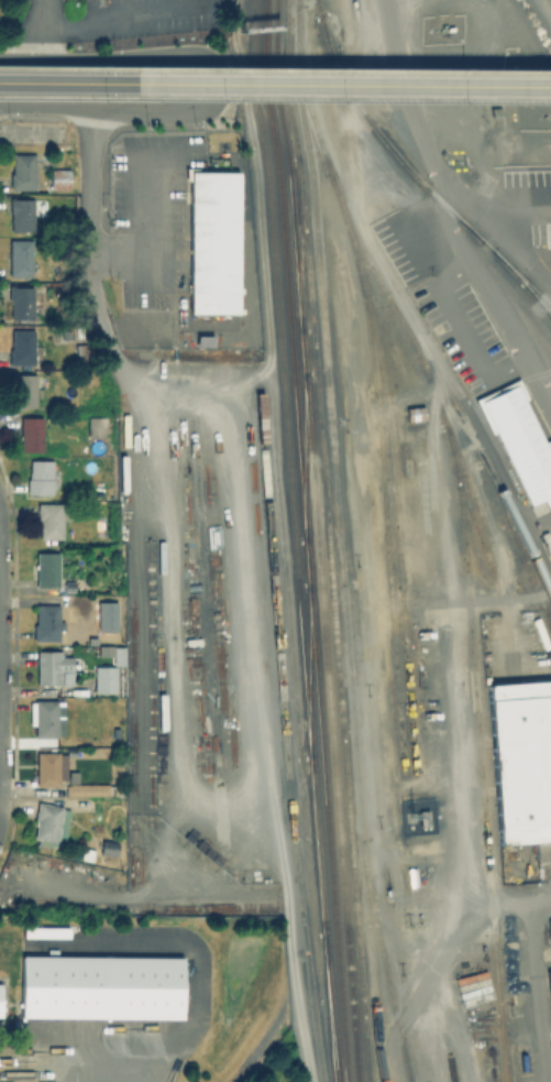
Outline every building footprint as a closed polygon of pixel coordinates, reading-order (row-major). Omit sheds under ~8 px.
[(34,154),(34,177),(37,177),(37,183),(35,183),(35,189),(9,189),(9,174),(12,174),(12,154),(34,154)] [(240,173),(239,314),(190,314),(190,179),(186,179),(186,167),(199,167),(199,172),(240,173)] [(69,168),(69,188),(49,188),(49,168),(69,168)] [(33,230),(22,232),(11,229),(11,212),(10,212),(10,197),(13,197),(13,199),(33,199),(33,230)] [(31,240),(31,277),(9,277),(9,240),(31,240)] [(33,286),(32,320),(10,319),(11,300),(8,300),(8,285),(13,285),(13,286),(33,286)] [(42,346),(42,360),(43,360),(43,362),(33,362),(33,364),(8,364),(8,349),(11,349),(11,330),(33,330),(33,346),(42,346)] [(87,360),(76,361),(75,345),(86,345),(87,360)] [(35,374),(35,407),(12,407),(12,374),(35,374)] [(548,440),(550,447),(550,510),(548,512),(541,500),(529,506),(519,489),(517,490),(505,467),(509,465),(493,434),(489,435),(473,402),(516,379),(527,398),(521,401),(543,442),(548,440)] [(422,420),(405,422),(405,408),(421,407),(422,420)] [(42,417),(42,452),(20,452),(20,417),(42,417)] [(104,417),(104,436),(87,436),(87,417),(104,417)] [(52,461),(52,495),(26,495),(26,480),(29,480),(29,461),(52,461)] [(62,503),(63,537),(40,537),(40,522),(37,522),(36,504),(62,503)] [(58,553),(58,587),(36,587),(36,568),(34,568),(34,564),(36,564),(36,553),(58,553)] [(74,580),(74,591),(64,591),(64,580),(74,580)] [(98,632),(98,601),(117,601),(117,632),(98,632)] [(63,620),(63,629),(58,629),(58,640),(33,640),(33,623),(35,623),(35,603),(58,603),(58,620),(63,620)] [(113,656),(98,656),(98,646),(113,646),(113,647),(113,656)] [(113,665),(113,656),(113,647),(123,647),(123,665),(113,665)] [(71,656),(71,684),(36,685),(36,651),(60,651),(60,656),(71,656)] [(115,667),(115,692),(95,692),(96,667),(115,667)] [(487,682),(550,678),(550,837),(497,841),(487,682)] [(56,700),(63,700),(63,734),(57,734),(57,736),(34,736),(34,723),(30,723),(30,701),(34,701),(34,699),(56,699),(56,700)] [(67,753),(67,778),(58,778),(58,785),(35,785),(35,767),(34,767),(34,761),(35,761),(35,751),(58,751),(58,753),(67,753)] [(108,783),(108,784),(115,784),(115,794),(65,794),(65,784),(78,784),(78,783),(108,783)] [(69,809),(64,841),(62,841),(51,845),(36,843),(37,838),(33,837),(36,818),(34,817),(36,801),(63,806),(63,808),(69,809)] [(429,826),(429,827),(426,827),(426,826),(425,826),(425,827),(421,828),(421,826),(420,826),(419,809),(429,809),(430,826),(429,826)] [(118,841),(115,855),(99,852),(101,839),(118,841)] [(93,849),(91,861),(80,857),(82,846),(93,849)] [(417,885),(408,886),(407,867),(416,867),(417,885)] [(67,927),(22,927),(22,937),(68,937),(67,927)] [(183,957),(181,1018),(21,1016),(21,954),(183,957)]
